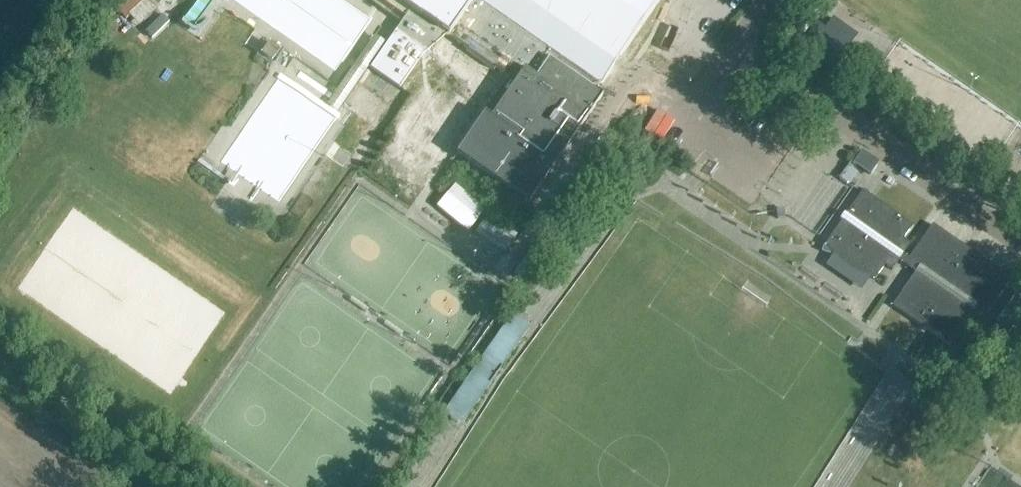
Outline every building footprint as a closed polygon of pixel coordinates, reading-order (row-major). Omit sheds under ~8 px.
[(119,20),(140,1),(139,0),(118,0),(109,9),(119,20)] [(414,11),(372,70),(401,90),(422,58),(446,38),(508,81),(457,154),(528,204),(584,125),(604,97),(596,92),(601,85),(602,86),(662,0),(403,0),(414,11)] [(857,54),(817,26),(808,40),(797,32),(787,46),(798,54),(801,50),(840,78),(857,54)] [(273,64),(280,54),(270,47),(263,57),(273,64)] [(870,175),(879,162),(862,151),(853,164),(870,175)] [(684,181),(690,172),(684,168),(679,176),(678,177),(684,181)] [(437,204),(468,231),(488,209),(457,182),(437,204)] [(912,227),(863,192),(846,216),(844,214),(840,220),(842,222),(825,246),(838,262),(854,273),(874,281),(884,267),(891,272),(898,262),(915,274),(891,307),(949,347),(972,313),(979,318),(982,313),(986,316),(1010,281),(932,226),(908,260),(902,256),(909,246),(902,241),(912,227)] [(1020,303),(1020,295),(1017,293),(997,323),(1004,328),(1020,303)]
